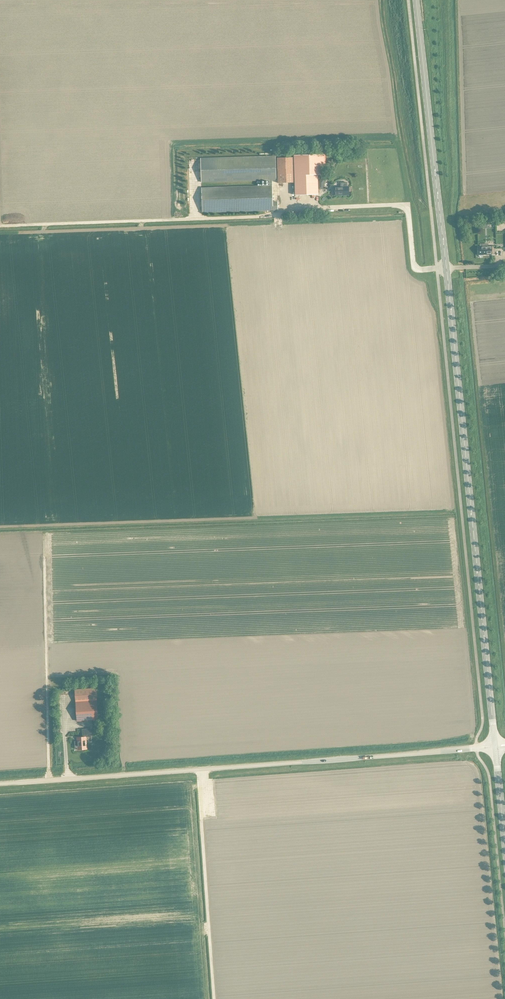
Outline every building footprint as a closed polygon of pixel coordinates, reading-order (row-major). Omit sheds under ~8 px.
[(325,174),(324,154),(294,155),(296,195),(319,194),(318,174),(325,174)] [(276,180),(275,156),(201,158),(201,182),(276,180)] [(277,158),(277,183),(294,183),(294,158),(294,157),(277,158)] [(325,189),(325,184),(329,180),(325,176),(319,182),(319,189),(325,189)] [(201,188),(202,212),(277,210),(277,202),(272,202),(271,186),(201,188)] [(334,195),(348,195),(348,187),(334,187),(334,195)] [(477,255),(489,254),(489,246),(477,247),(477,255)] [(95,688),(74,690),(75,701),(96,700),(95,688)] [(96,700),(75,701),(77,721),(97,720),(96,700)] [(86,749),(86,737),(91,737),(90,728),(82,729),(82,737),(76,737),(77,741),(74,741),(75,748),(76,749),(77,749),(77,750),(86,749)]
